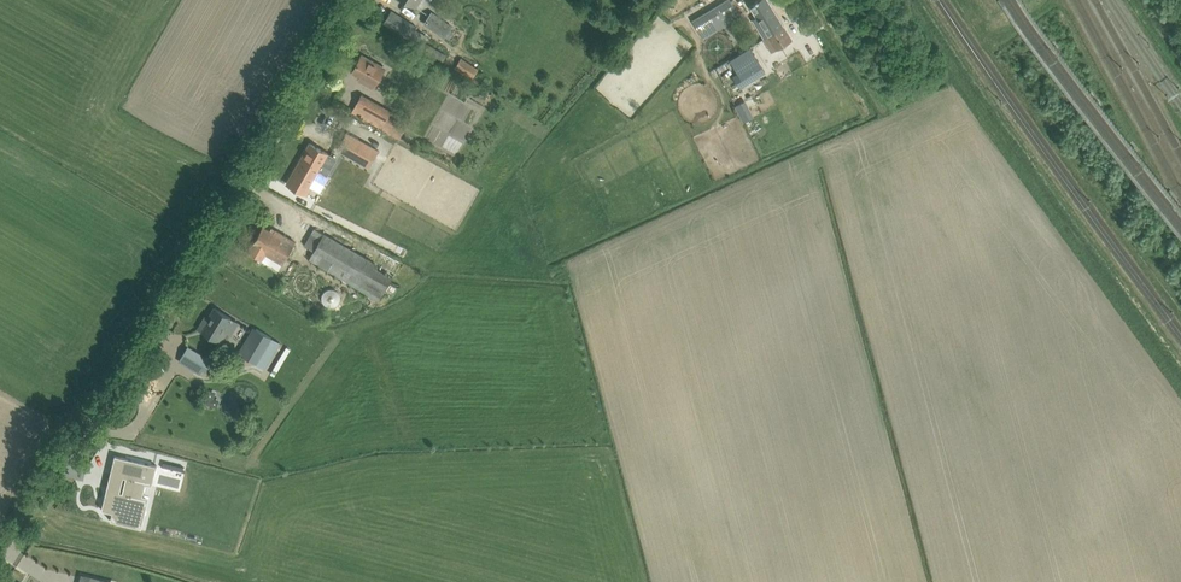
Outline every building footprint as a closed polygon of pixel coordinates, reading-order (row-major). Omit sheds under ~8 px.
[(692,20),(699,33),(736,10),(730,0),(725,0),(692,20)] [(783,25),(768,0),(759,0),(750,6),(760,23),(756,25),(764,38),(783,25)] [(391,10),(383,22),(411,41),(419,29),(391,10)] [(431,11),(423,23),(445,38),(446,36),(449,38),(454,31),(450,29),(453,26),(431,11)] [(783,25),(764,38),(772,52),(792,39),(783,25)] [(749,47),(729,60),(737,73),(732,76),(739,87),(764,71),(749,47)] [(362,55),(352,72),(363,78),(361,81),(373,87),(384,68),(362,55)] [(461,57),(454,68),(471,79),(478,68),(461,57)] [(753,90),(737,97),(739,102),(740,103),(756,95),(753,90)] [(393,112),(372,101),(362,95),(354,109),(401,136),(408,124),(392,115),(393,112)] [(743,102),(736,106),(743,121),(751,117),(743,102)] [(347,132),(338,147),(370,165),(378,150),(347,132)] [(310,143),(287,184),(306,195),(319,172),(318,171),(322,164),(330,168),(336,158),(327,153),(328,153),(310,143)] [(238,154),(227,148),(220,144),(212,159),(230,168),(238,154)] [(283,263),(295,242),(275,230),(274,232),(263,226),(253,243),(248,252),(269,264),(272,257),(283,263)] [(395,276),(325,234),(314,228),(304,244),(314,250),(309,258),(320,264),(380,301),(395,276)] [(328,280),(316,299),(345,316),(357,297),(328,280)] [(225,329),(231,318),(215,308),(208,319),(206,317),(199,328),(220,342),(227,331),(225,329)] [(281,343),(267,334),(256,328),(241,354),(266,369),(281,343)] [(216,364),(198,352),(188,346),(179,361),(207,378),(216,364)] [(146,498),(142,497),(133,495),(137,478),(146,481),(150,482),(154,465),(157,466),(157,465),(115,455),(115,456),(111,472),(111,473),(126,476),(123,491),(109,488),(107,497),(104,509),(102,508),(101,509),(115,513),(113,520),(111,519),(110,520),(142,528),(142,527),(140,526),(146,498)]
